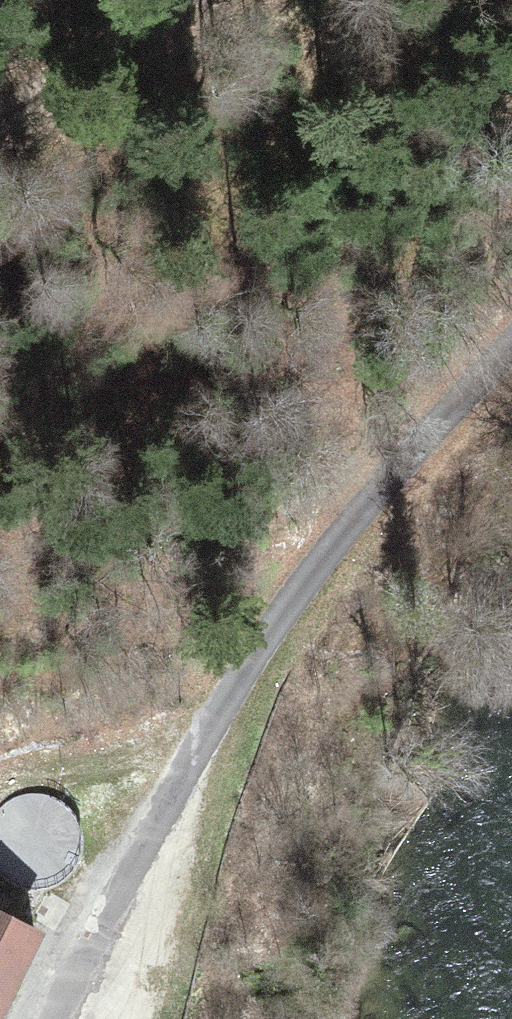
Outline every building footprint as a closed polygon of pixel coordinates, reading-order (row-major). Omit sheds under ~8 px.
[(43,791),(31,790),(21,791),(15,794),(5,798),(2,800),(0,803),(0,874),(3,877),(9,881),(16,883),(25,886),(32,886),(42,885),(52,883),(58,880),(60,878),(69,871),(72,867),(74,863),(78,858),(81,845),(82,838),(81,831),(78,821),(76,814),(70,806),(65,802),(59,798),(53,794),(43,791)] [(45,934),(0,911),(0,1018),(3,1018),(45,934)]
